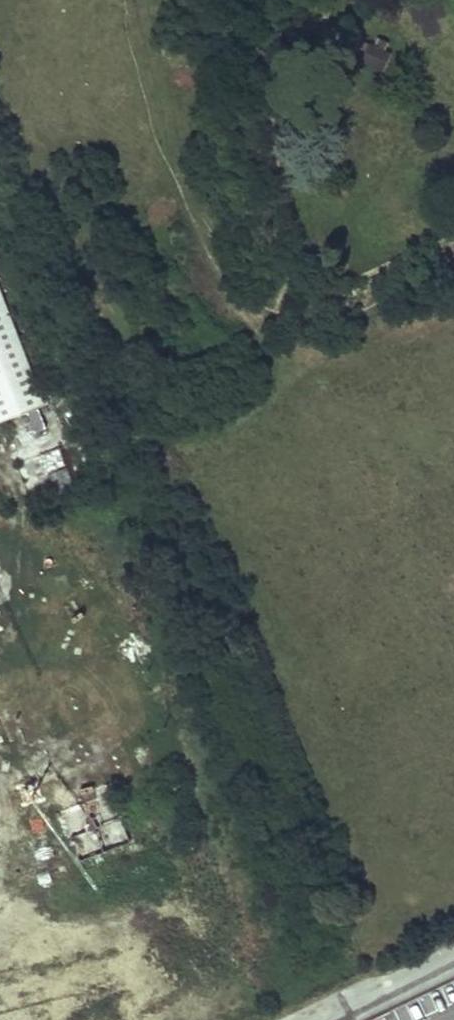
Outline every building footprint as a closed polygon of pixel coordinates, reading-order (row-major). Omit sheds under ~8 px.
[(0,284),(0,418),(44,402),(0,284)] [(8,424),(31,488),(71,474),(60,441),(50,445),(39,414),(8,424)] [(85,831),(84,851),(105,852),(106,832),(85,831)]
